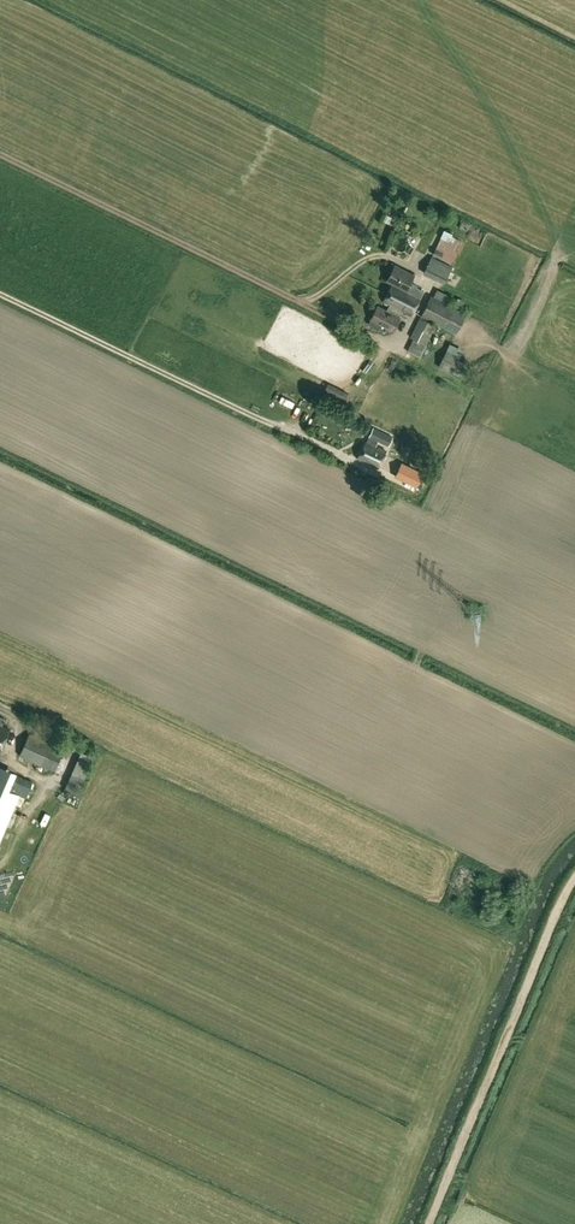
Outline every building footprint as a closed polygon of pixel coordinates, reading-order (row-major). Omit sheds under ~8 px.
[(390,221),(396,215),(390,208),(383,215),(390,221)] [(433,254),(452,263),(463,240),(444,231),(433,254)] [(423,273),(444,284),(453,266),(431,256),(423,273)] [(395,265),(386,281),(406,291),(414,275),(395,265)] [(453,266),(450,272),(462,277),(465,271),(453,266)] [(438,291),(450,297),(453,290),(441,284),(438,291)] [(389,289),(387,295),(414,307),(417,302),(389,289)] [(420,315),(456,333),(466,313),(431,294),(420,315)] [(371,319),(369,323),(370,326),(377,329),(380,328),(382,325),(394,331),(401,317),(400,316),(402,311),(411,316),(415,309),(386,295),(383,301),(390,305),(387,310),(377,305),(370,319),(371,319)] [(410,336),(413,338),(407,351),(419,357),(422,352),(424,353),(427,345),(426,344),(436,324),(419,316),(410,336)] [(447,348),(438,367),(451,373),(461,356),(447,348)] [(354,402),(328,389),(323,398),(349,412),(354,402)] [(302,399),(296,411),(307,417),(313,404),(302,399)] [(388,445),(393,436),(374,427),(366,441),(358,458),(378,467),(386,450),(376,445),(378,441),(388,445)] [(395,457),(384,480),(395,486),(398,479),(420,491),(429,474),(395,457)] [(9,728),(0,724),(0,750),(9,728)] [(25,759),(54,772),(65,747),(29,732),(18,759),(24,762),(25,759)] [(78,793),(94,756),(81,750),(65,788),(78,793)] [(28,792),(33,781),(0,767),(0,780),(28,792)] [(13,804),(0,799),(0,837),(13,804)]
